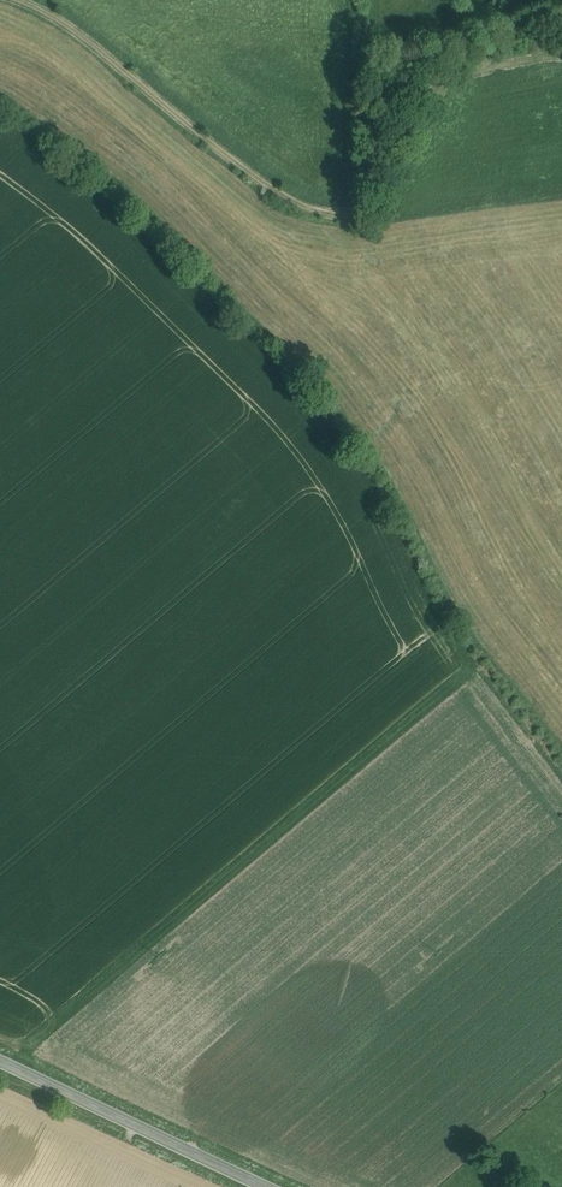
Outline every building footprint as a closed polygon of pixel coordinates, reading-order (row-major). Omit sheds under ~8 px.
[(280,421),(269,430),(275,439),(287,429),(280,421)]
